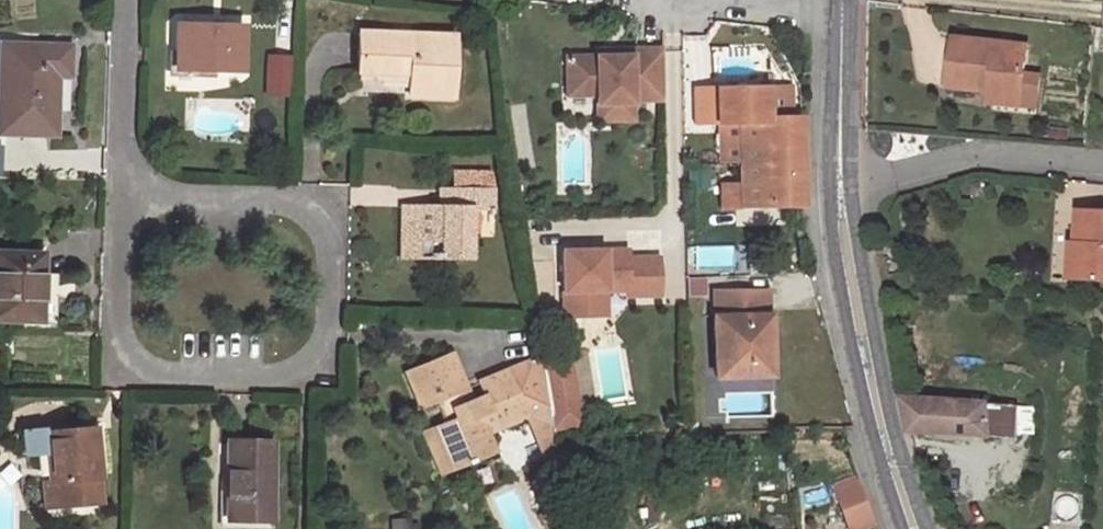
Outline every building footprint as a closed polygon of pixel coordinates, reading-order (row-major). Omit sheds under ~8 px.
[(198,28),(178,27),(176,72),(241,75),(244,25),(199,23),(198,28)] [(454,37),(361,35),(360,73),(411,74),(411,81),(410,96),(452,98),(454,37)] [(1030,48),(958,39),(952,88),(994,92),(993,101),(1024,105),(1030,48)] [(1,48),(0,84),(0,134),(55,136),(56,76),(67,77),(68,49),(1,48)] [(633,103),(663,102),(662,51),(614,52),(614,58),(599,59),(569,59),(570,96),(599,96),(599,106),(615,105),(615,122),(634,122),(633,103)] [(291,56),(265,55),(263,96),(289,97),(291,56)] [(360,73),(359,79),(411,81),(411,74),(360,73)] [(715,120),(737,119),(737,163),(737,164),(763,164),(763,148),(800,148),(800,118),(785,118),(786,88),(692,87),(693,121),(715,120)] [(600,123),(615,122),(615,105),(599,106),(600,123)] [(737,163),(737,119),(715,120),(715,163),(737,163)] [(802,205),(800,148),(763,148),(763,164),(737,164),(737,204),(718,205),(718,225),(754,224),(754,206),(802,205)] [(416,258),(471,261),(473,210),(491,211),(491,217),(496,217),(497,174),(458,173),(458,192),(457,209),(440,209),(417,208),(416,258)] [(440,209),(457,209),(458,192),(441,191),(440,209)] [(417,208),(404,207),(403,258),(416,258),(417,208)] [(1074,214),(1071,247),(1078,248),(1075,283),(1102,284),(1102,216),(1074,214)] [(1075,283),(1078,248),(1071,247),(1065,247),(1063,282),(1075,283)] [(596,291),(608,291),(630,290),(630,296),(661,295),(660,257),(629,258),(629,250),(566,252),(567,317),(597,316),(596,291)] [(0,255),(0,259),(0,320),(27,321),(27,329),(61,330),(62,274),(46,274),(47,255),(0,255)] [(714,290),(714,318),(717,377),(748,376),(748,364),(771,363),(767,289),(714,290)] [(596,291),(597,316),(608,316),(608,291),(596,291)] [(453,358),(408,374),(422,411),(436,405),(444,426),(435,430),(451,472),(491,457),(477,419),(500,411),(507,429),(525,422),(553,431),(549,405),(544,367),(543,363),(487,384),(492,396),(462,408),(458,397),(467,393),(453,358)] [(544,367),(549,405),(576,401),(571,363),(544,367)] [(748,364),(748,376),(771,375),(771,363),(748,364)] [(912,433),(1014,443),(1016,408),(903,398),(912,433)] [(549,405),(553,431),(580,427),(576,401),(549,405)] [(525,422),(541,465),(557,460),(553,431),(525,422)] [(48,427),(26,430),(27,457),(49,456),(51,484),(57,483),(58,507),(100,504),(98,481),(101,480),(96,431),(48,435),(48,427)] [(435,430),(424,433),(441,476),(451,472),(435,430)] [(272,442),(228,441),(227,511),(246,512),(246,520),(270,521),(272,442)] [(842,528),(863,528),(871,526),(853,475),(826,484),(842,528)] [(51,484),(45,484),(46,508),(58,507),(57,483),(51,484)]
